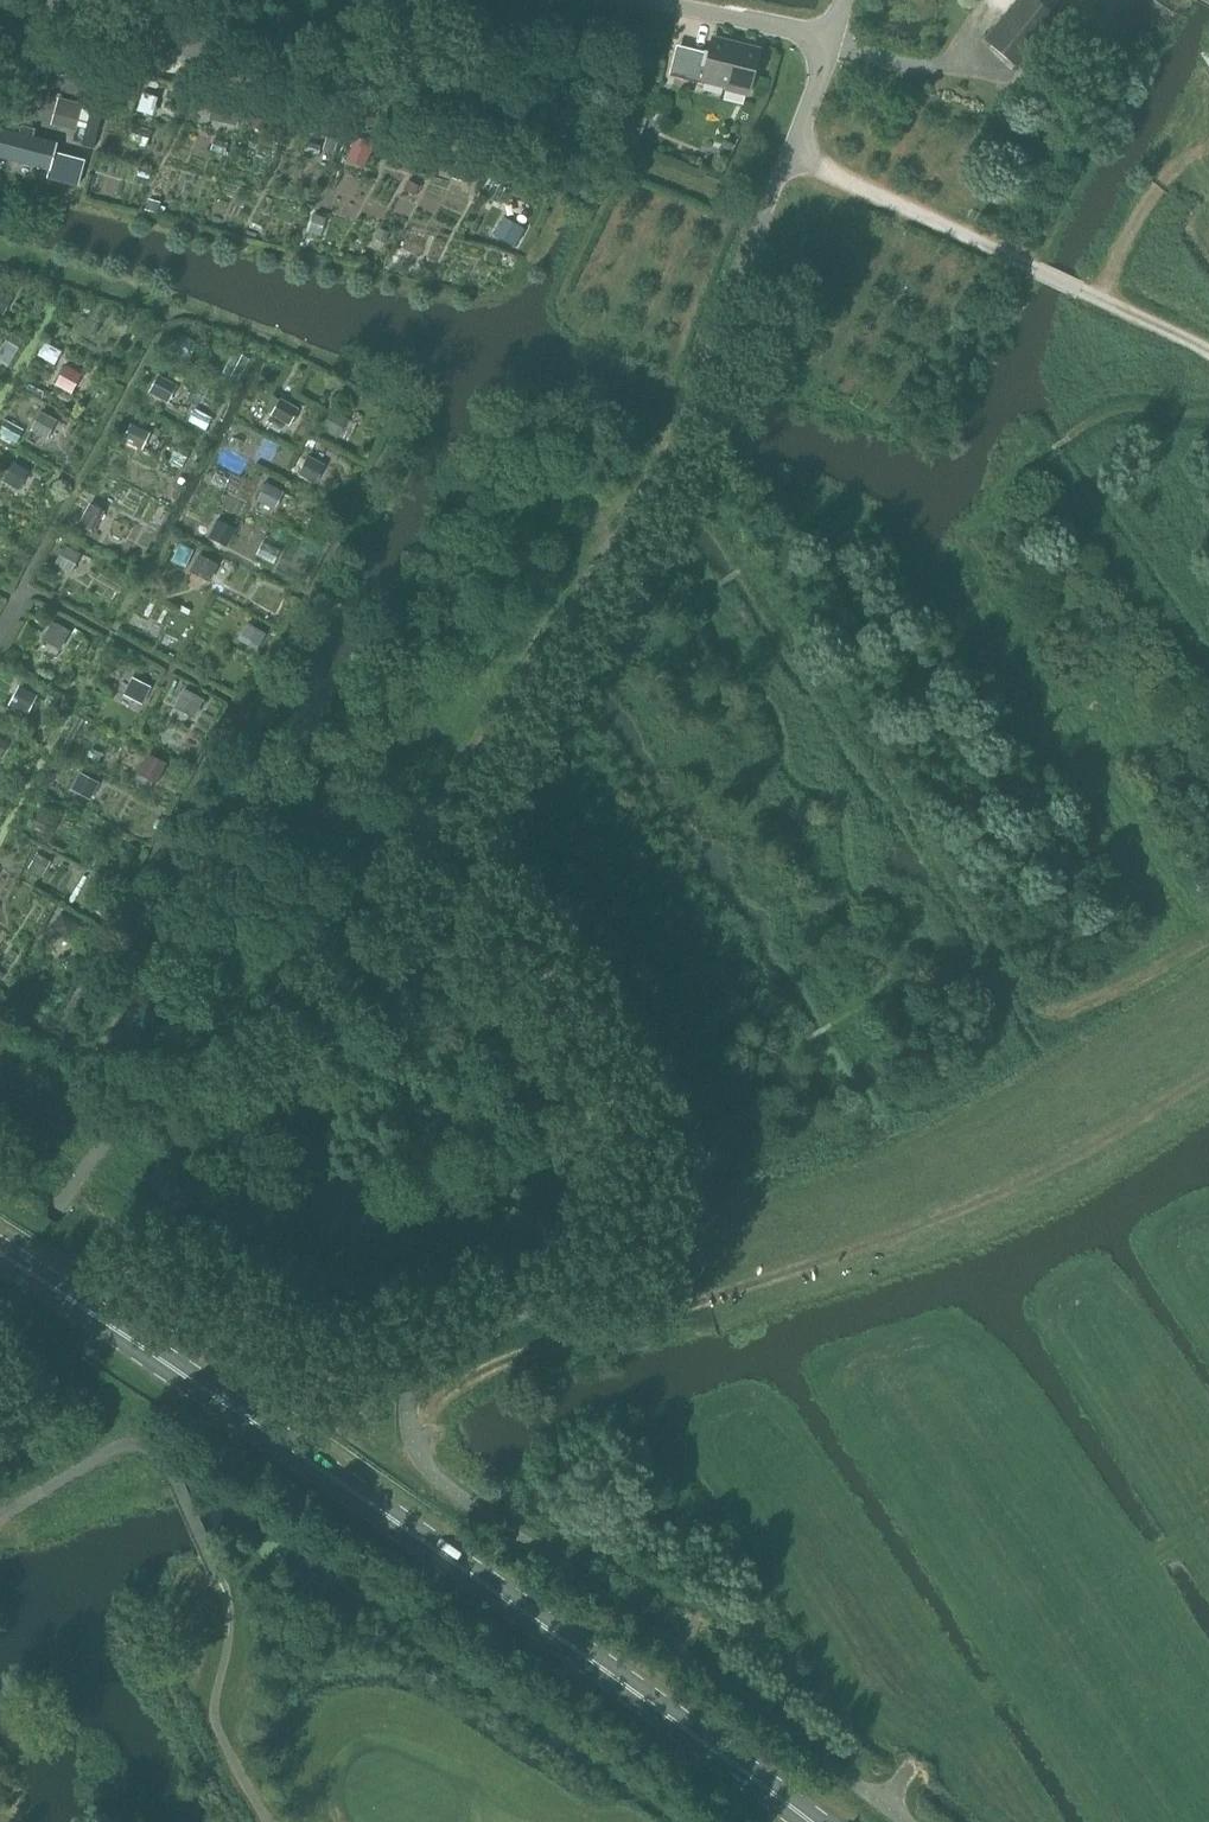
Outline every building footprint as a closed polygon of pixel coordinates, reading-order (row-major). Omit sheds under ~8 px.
[(983,40),(1016,67),(1058,18),(1037,0),(1016,0),(983,40)] [(683,78),(748,95),(759,50),(713,38),(710,52),(691,48),(683,78)] [(139,110),(153,114),(158,96),(144,92),(139,110)] [(63,105),(58,124),(77,129),(82,110),(63,105)] [(82,144),(94,147),(103,113),(91,110),(82,144)] [(227,110),(224,121),(236,124),(239,113),(227,110)] [(637,113),(630,132),(642,137),(650,118),(637,113)] [(261,130),(266,121),(256,116),(252,125),(261,130)] [(135,124),(130,139),(148,145),(153,129),(135,124)] [(49,169),(47,177),(78,185),(85,160),(54,152),(56,143),(33,137),(35,129),(22,125),(22,126),(20,133),(0,128),(0,157),(49,169)] [(323,150),(333,153),(338,140),(328,136),(323,150)] [(356,138),(347,161),(365,168),(374,146),(356,138)] [(214,139),(211,149),(225,154),(228,143),(214,139)] [(453,177),(468,182),(474,166),(459,161),(453,177)] [(140,166),(138,175),(149,178),(152,170),(140,166)] [(416,195),(421,186),(409,179),(403,189),(416,195)] [(494,181),(486,196),(498,203),(507,187),(494,181)] [(149,200),(146,208),(157,212),(160,203),(149,200)] [(326,225),(328,217),(315,213),(313,221),(326,225)] [(515,246),(525,229),(505,217),(495,235),(515,246)] [(380,229),(375,240),(384,243),(389,232),(380,229)] [(13,298),(0,291),(0,311),(4,313),(13,298)] [(189,359),(198,342),(182,334),(173,351),(189,359)] [(56,384),(71,393),(82,374),(67,365),(56,384)] [(168,402),(177,385),(159,375),(150,392),(168,402)] [(272,414),(289,424),(299,409),(281,398),(272,414)] [(196,409),(190,422),(207,430),(213,418),(196,409)] [(333,410),(322,428),(337,437),(348,419),(333,410)] [(31,430),(47,439),(57,421),(42,411),(31,430)] [(142,449),(150,432),(132,423),(124,440),(142,449)] [(299,474),(316,483),(325,464),(309,456),(299,474)] [(4,480),(20,489),(30,471),(14,462),(4,480)] [(276,509),(284,491),(268,483),(259,501),(276,509)] [(80,522),(93,530),(105,511),(91,503),(80,522)] [(208,537),(227,547),(236,529),(218,519),(208,537)] [(264,541),(257,556),(273,564),(281,550),(264,541)] [(55,564),(71,573),(82,554),(66,545),(55,564)] [(191,571),(209,581),(218,564),(199,554),(191,571)] [(43,640),(60,650),(71,631),(53,622),(43,640)] [(258,650),(268,633),(248,623),(239,640),(258,650)] [(143,703),(151,687),(133,678),(125,694),(143,703)] [(37,696),(20,688),(11,705),(27,714),(37,696)] [(196,717),(205,699),(185,689),(175,706),(196,717)] [(9,743),(0,738),(0,758),(9,743)] [(149,757),(139,778),(158,787),(167,766),(149,757)] [(91,798),(100,783),(82,773),(74,789),(91,798)] [(40,815),(31,830),(50,841),(58,825),(40,815)] [(135,855),(139,848),(131,844),(127,851),(135,855)] [(30,868),(44,875),(51,860),(38,853),(30,868)] [(79,923),(63,914),(53,931),(69,940),(79,923)]
